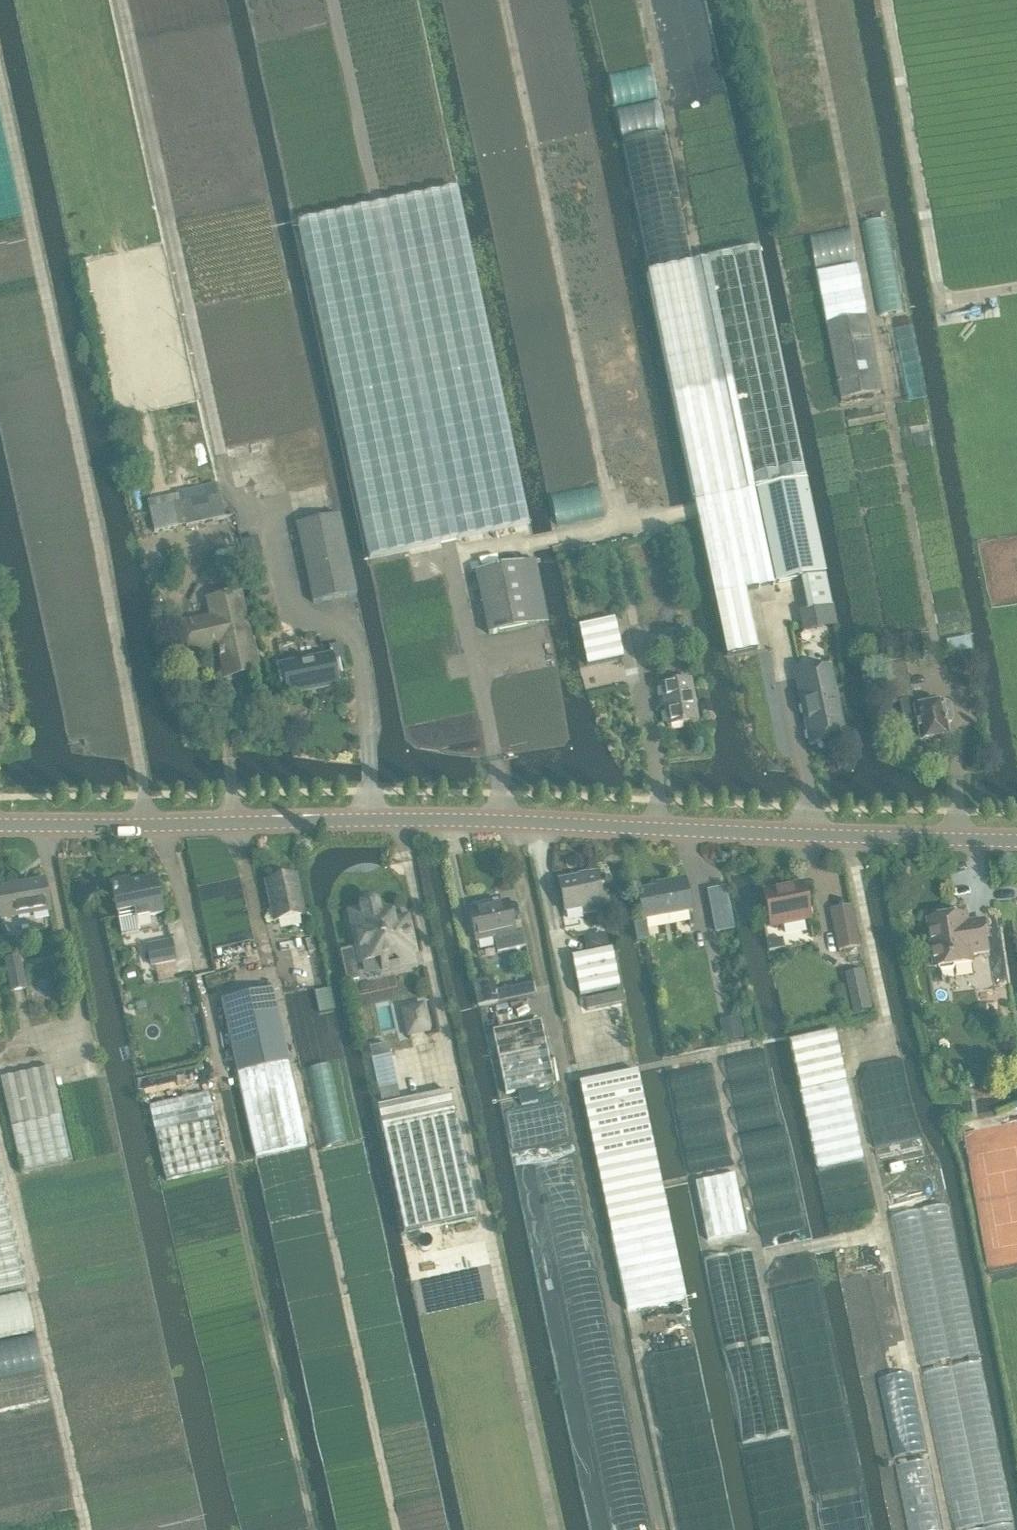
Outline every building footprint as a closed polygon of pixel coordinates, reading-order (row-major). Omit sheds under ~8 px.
[(369,560),(371,559),(528,526),(457,190),(297,224),(369,560)] [(644,274),(727,656),(757,650),(746,593),(753,592),(757,591),(756,589),(772,586),(752,492),(803,481),(804,481),(756,250),(644,274)] [(865,318),(855,266),(815,274),(826,326),(840,399),(880,391),(865,318)] [(803,481),(752,492),(772,586),(799,580),(806,611),(799,613),(804,633),(835,627),(837,626),(833,606),(832,606),(829,606),(803,481)] [(223,520),(216,485),(177,493),(179,503),(150,509),(155,533),(185,527),(223,520)] [(311,604),(355,594),(339,516),(295,525),(311,604)] [(255,540),(243,543),(247,561),(259,558),(255,540)] [(488,636),(535,626),(522,563),(475,573),(488,636)] [(221,659),(223,668),(225,668),(225,665),(250,660),(252,670),(253,670),(237,596),(209,602),(213,620),(185,626),(191,655),(219,648),(220,654),(217,654),(218,660),(221,659)] [(614,620),(578,627),(587,666),(622,659),(614,620)] [(948,654),(970,650),(968,638),(946,642),(948,654)] [(287,697),(336,687),(330,657),(281,667),(287,697)] [(945,726),(947,726),(949,725),(952,721),(949,707),(945,704),(913,710),(904,662),(883,666),(890,706),(899,704),(903,725),(915,723),(919,744),(932,742),(935,744),(942,743),(943,739),(948,739),(945,726)] [(809,746),(818,745),(822,748),(830,746),(834,741),(843,740),(834,690),(829,667),(794,674),(799,697),(809,746)] [(666,728),(697,723),(690,683),(660,687),(666,728)] [(996,876),(1004,876),(1005,868),(996,868),(996,876)] [(273,922),(304,915),(295,875),(264,882),(273,922)] [(582,910),(583,916),(603,912),(596,876),(559,884),(565,913),(582,910)] [(689,913),(683,880),(662,884),(663,888),(636,893),(642,922),(689,913)] [(133,917),(134,920),(160,915),(155,892),(151,893),(149,881),(127,885),(127,882),(109,885),(111,894),(110,894),(111,900),(112,899),(116,920),(133,917)] [(48,912),(42,882),(0,890),(0,921),(48,912)] [(768,929),(808,921),(802,886),(762,894),(768,929)] [(725,890),(710,893),(717,933),(733,929),(725,890)] [(379,917),(377,906),(376,905),(376,904),(375,903),(374,902),(372,901),(371,900),(369,900),(368,900),(366,900),(365,901),(363,902),(362,903),(361,904),(360,905),(360,907),(360,908),(360,910),(348,912),(360,964),(380,959),(382,970),(413,963),(411,954),(415,953),(407,917),(392,920),(391,914),(379,917)] [(475,943),(493,939),(496,955),(524,949),(521,932),(514,933),(507,904),(468,912),(475,943)] [(841,929),(834,931),(838,950),(858,947),(850,907),(837,910),(841,929)] [(931,950),(930,952),(932,964),(933,965),(936,965),(936,968),(940,968),(940,970),(942,972),(954,970),(956,968),(955,966),(973,963),(972,955),(989,953),(985,921),(967,924),(966,916),(930,921),(934,949),(931,950)] [(768,951),(784,948),(782,939),(767,942),(768,951)] [(151,967),(174,962),(170,943),(147,947),(151,967)] [(611,949),(571,958),(579,997),(619,988),(611,949)] [(9,993),(23,991),(19,960),(4,962),(9,993)] [(472,984),(475,997),(477,1008),(497,1004),(491,980),(472,984)] [(330,989),(314,992),(319,1013),(334,1010),(330,989)] [(272,992),(269,993),(220,1003),(236,1075),(255,1157),(305,1146),(287,1064),(272,992)] [(424,1005),(400,1011),(407,1038),(431,1032),(424,1005)] [(719,1021),(723,1042),(743,1038),(739,1018),(719,1021)] [(816,1170),(862,1160),(834,1033),(788,1043),(816,1170)] [(372,1060),(391,1056),(388,1044),(370,1048),(372,1060)] [(70,1163),(50,1070),(0,1081),(10,1127),(20,1174),(70,1163)] [(636,1072),(579,1084),(611,1235),(668,1224),(636,1072)] [(947,1086),(948,1080),(944,1077),(938,1078),(937,1084),(941,1087),(947,1086)] [(535,1089),(518,1093),(520,1101),(520,1105),(537,1102),(537,1098),(535,1089)] [(376,1108),(404,1235),(474,1220),(447,1093),(376,1108)] [(165,1181),(223,1168),(207,1094),(149,1107),(155,1139),(165,1181)] [(746,1233),(734,1175),(696,1183),(708,1241),(746,1233)] [(0,1177),(0,1295),(25,1289),(0,1177)]
